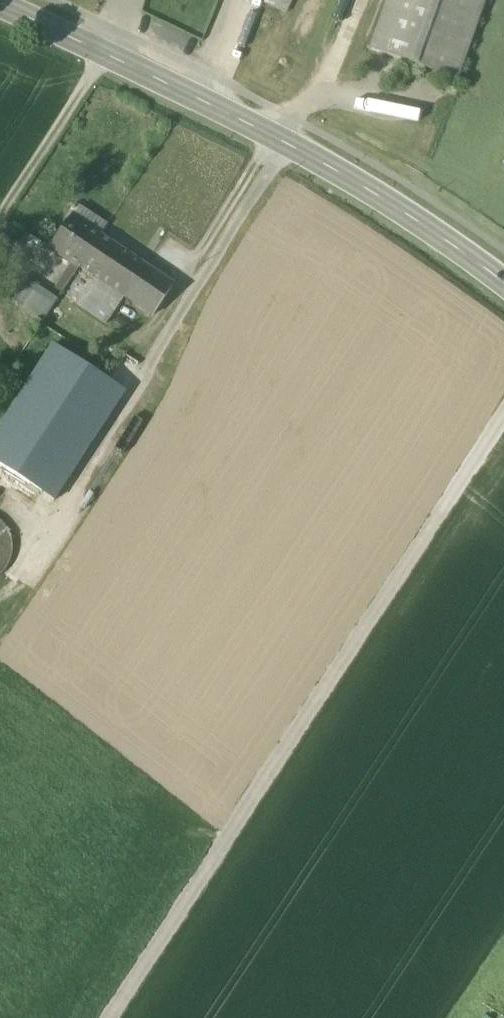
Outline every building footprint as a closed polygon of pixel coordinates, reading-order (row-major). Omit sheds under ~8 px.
[(264,4),(285,14),(291,0),(266,0),(264,4)] [(457,80),(485,0),(388,0),(370,50),(457,80)] [(72,218),(100,237),(107,225),(80,206),(72,218)] [(79,268),(80,268),(100,237),(72,218),(51,249),(71,263),(79,268)] [(144,267),(100,237),(80,268),(99,280),(125,298),(144,267)] [(79,268),(71,263),(54,289),(62,294),(79,268)] [(125,298),(153,317),(173,286),(144,267),(125,298)] [(9,300),(43,322),(58,301),(24,278),(9,300)] [(81,308),(107,325),(125,298),(99,280),(81,308)] [(124,393),(108,382),(53,346),(0,427),(0,467),(54,502),(125,393),(124,393)] [(116,372),(124,377),(134,361),(126,357),(116,372)] [(115,371),(108,382),(124,393),(131,382),(124,377),(116,372),(115,371)] [(3,573),(10,563),(13,552),(12,540),(7,528),(0,520),(0,575),(3,573)]
